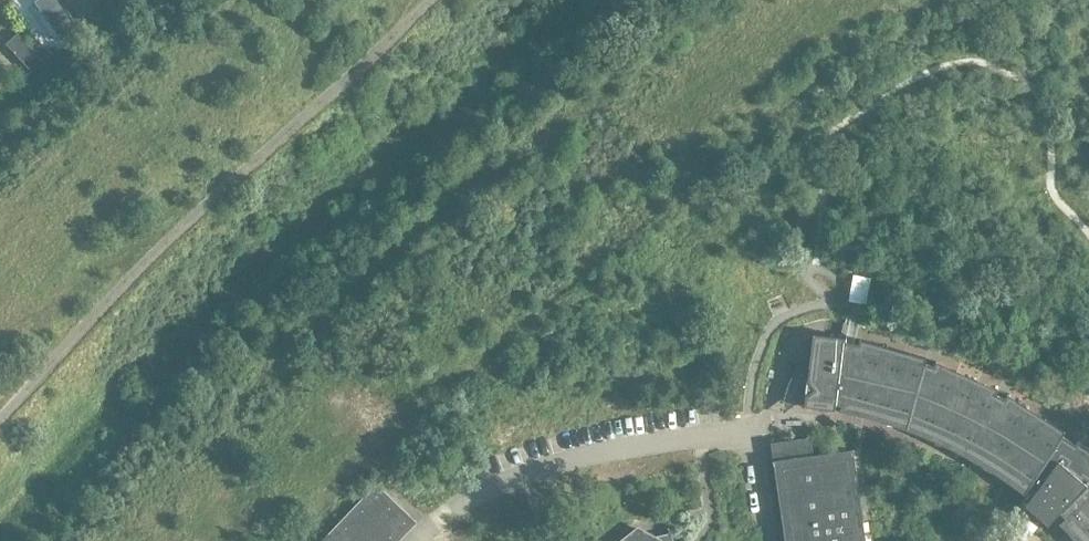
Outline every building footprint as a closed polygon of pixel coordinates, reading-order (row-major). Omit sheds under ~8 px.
[(79,29),(61,0),(39,0),(63,39),(79,29)] [(82,7),(72,13),(79,23),(88,16),(82,7)] [(44,46),(38,52),(48,63),(58,53),(52,47),(44,46)] [(22,72),(14,80),(23,91),(32,84),(22,72)] [(14,82),(7,89),(14,96),(21,89),(14,82)] [(853,271),(851,298),(868,300),(870,273),(853,271)] [(836,404),(841,405),(840,411),(860,416),(895,426),(915,433),(948,448),(983,467),(1014,487),(1025,495),(1030,488),(1035,492),(1025,506),(1047,525),(1060,512),(1065,518),(1058,524),(1074,539),(1076,540),(1088,540),(1088,448),(1088,447),(1077,440),(1075,444),(1062,435),(1065,431),(1007,393),(1004,398),(996,394),(998,389),(935,360),(933,366),(925,363),(926,357),(859,339),(858,344),(844,341),(844,338),(813,334),(807,382),(814,389),(806,397),(804,406),(835,410),(836,404)] [(853,450),(814,455),(811,437),(771,442),(774,460),(785,540),(866,540),(853,450)] [(416,521),(377,484),(331,532),(322,540),(397,540),(416,521)] [(671,537),(669,538),(659,540),(641,531),(639,529),(631,540),(672,540),(671,537)]
